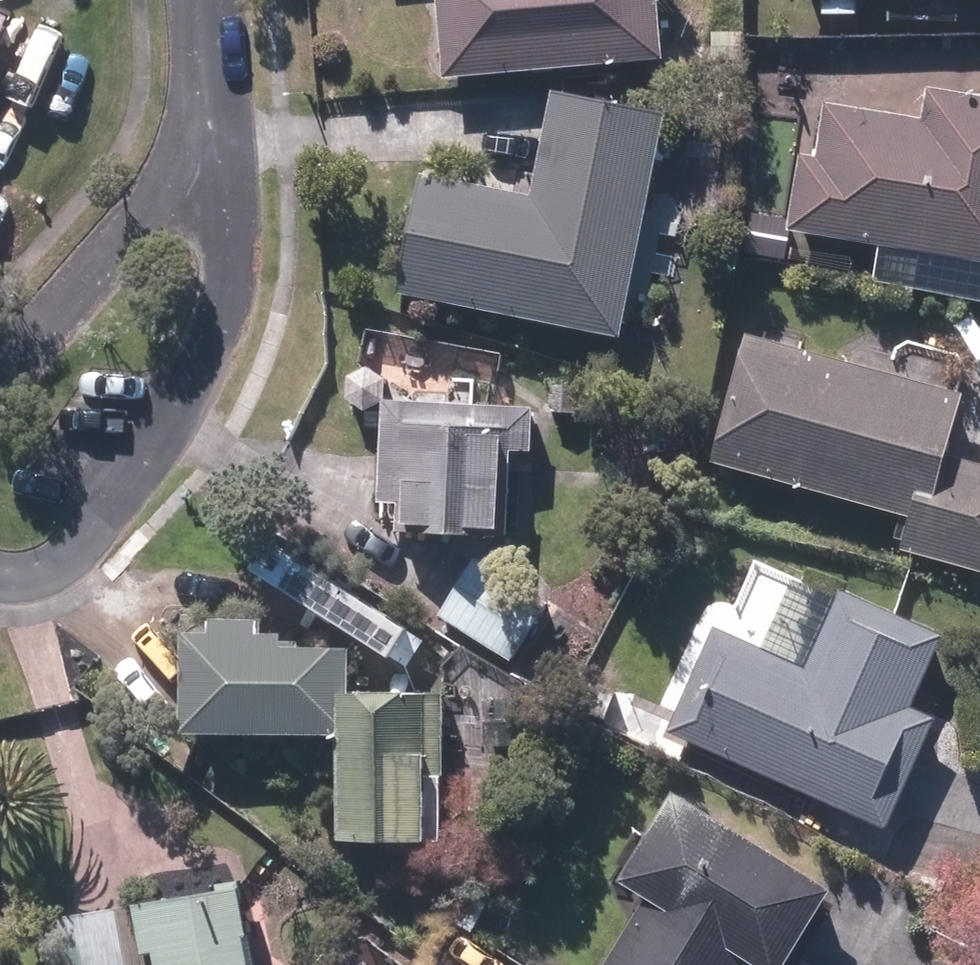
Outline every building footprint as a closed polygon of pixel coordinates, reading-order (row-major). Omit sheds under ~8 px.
[(454,80),(675,62),(670,0),(447,0),(454,80)] [(864,16),(864,0),(824,0),(823,17),(864,16)] [(17,21),(0,14),(0,64),(17,21)] [(979,263),(979,100),(936,93),(932,121),(836,106),(828,161),(810,157),(800,230),(769,225),(765,250),(793,255),(797,234),(979,263)] [(409,296),(634,341),(678,120),(565,97),(544,200),(432,179),(409,296)] [(979,571),(979,466),(960,460),(977,398),(758,339),(723,468),(919,520),(912,553),(979,571)] [(552,388),(553,413),(584,412),(584,389),(552,388)] [(446,539),(497,541),(497,535),(519,536),(523,443),(544,443),(545,410),(396,403),(392,507),(411,507),(411,513),(423,515),(422,531),(446,533),(446,539)] [(448,617),(517,660),(552,604),(484,562),(448,617)] [(675,732),(896,829),(945,720),(925,711),(957,639),(850,592),(816,672),(719,629),(675,732)] [(355,845),(446,847),(446,761),(460,761),(461,700),(368,699),(369,656),(301,655),(302,640),(277,640),(277,626),(229,625),(229,639),(201,638),(199,737),(356,739),(355,845)] [(576,705),(609,719),(619,694),(586,682),(576,705)] [(496,751),(536,752),(537,703),(497,701),(496,751)] [(643,746),(683,766),(690,753),(651,733),(643,746)] [(852,895),(694,799),(639,890),(661,904),(623,964),(810,964),(852,895)] [(174,964),(267,964),(256,883),(232,887),(234,901),(103,918),(110,964),(158,964),(157,960),(173,957),(174,964)] [(460,923),(478,936),(497,910),(479,897),(460,923)]
